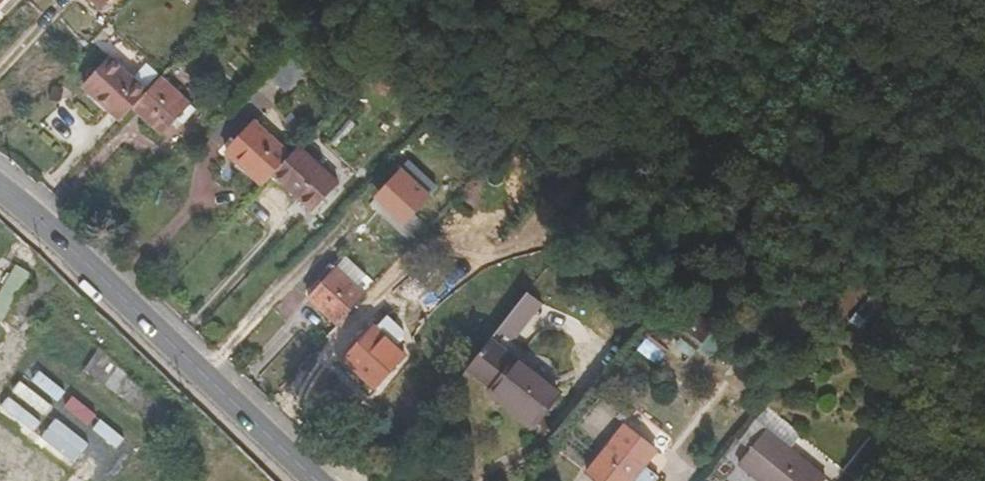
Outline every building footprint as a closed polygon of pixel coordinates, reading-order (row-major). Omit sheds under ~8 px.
[(77,20),(95,0),(57,0),(77,20)] [(65,101),(95,131),(110,115),(120,105),(90,75),(65,101)] [(163,116),(134,89),(120,105),(110,115),(137,142),(149,130),(155,136),(168,122),(163,116)] [(236,192),(248,189),(253,184),(270,166),(235,133),(208,164),(236,192)] [(317,193),(279,156),(270,166),(253,184),(294,220),(317,193)] [(372,197),(403,226),(439,188),(408,159),(372,197)] [(28,273),(16,265),(0,292),(0,320),(28,273)] [(295,307),(320,330),(347,302),(342,297),(352,286),(333,268),(323,278),(295,307)] [(529,304),(518,293),(456,370),(517,420),(542,389),(505,360),(512,350),(502,340),(529,304)] [(709,328),(682,307),(664,330),(703,360),(716,343),(704,334),(709,328)] [(361,337),(336,359),(335,364),(362,388),(387,363),(361,337)] [(734,442),(732,447),(740,457),(731,469),(745,480),(811,480),(780,456),(792,441),(758,413),(746,428),(734,442)] [(616,431),(580,475),(588,480),(644,480),(634,472),(647,457),(616,431)]
